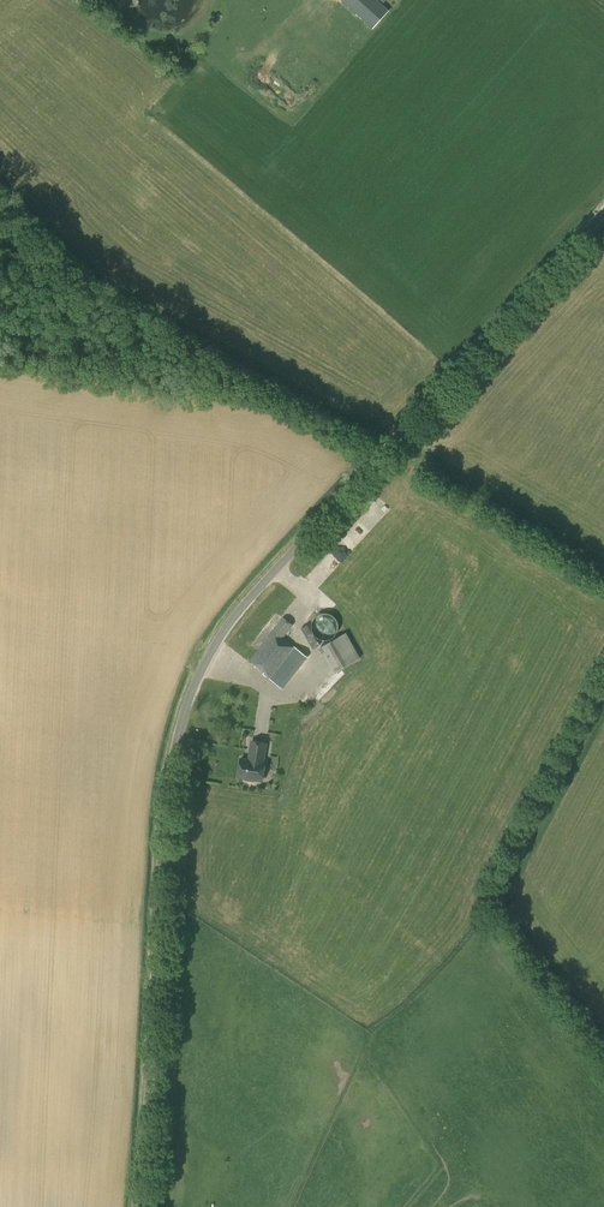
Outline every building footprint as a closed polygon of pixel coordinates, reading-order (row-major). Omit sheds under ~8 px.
[(377,0),(339,0),(337,2),(338,2),(324,17),(319,23),(275,71),(311,104),(333,79),(305,53),(308,51),(335,75),(354,55),(329,32),(334,27),(356,47),(370,31),(350,14),(353,10),(373,28),(389,11),(377,0)] [(323,640),(325,640),(327,640),(330,639),(332,638),(334,637),(335,636),(337,634),(338,632),(338,630),(339,627),(339,625),(338,623),(337,621),(336,619),(335,617),(333,616),(331,614),(329,614),(327,613),(325,613),(322,614),(320,614),(318,615),(316,617),(315,618),(314,620),(313,622),(312,625),(312,627),(312,629),(313,631),(314,633),(315,635),(317,637),(319,638),(321,639),(323,640)] [(282,688),(308,656),(284,637),(293,625),(283,617),(248,661),(255,668),(256,666),(264,672),(263,674),(269,679),(270,678),(282,688)] [(349,633),(321,645),(334,672),(361,659),(349,633)] [(264,762),(267,743),(253,741),(250,760),(241,758),(239,776),(246,777),(246,780),(255,781),(255,779),(263,780),(266,762),(264,762)]
